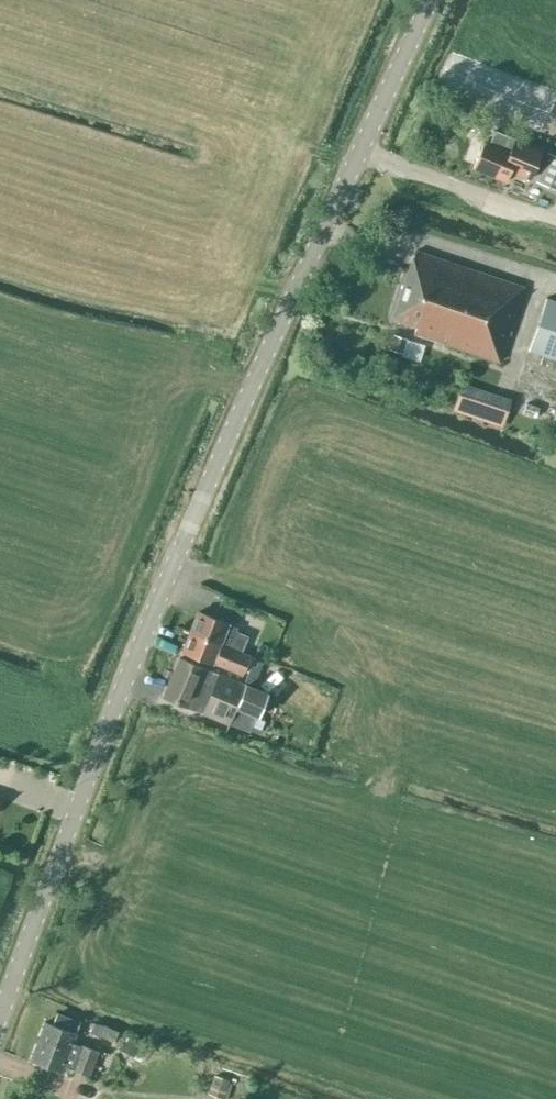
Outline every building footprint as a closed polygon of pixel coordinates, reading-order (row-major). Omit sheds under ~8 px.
[(543,147),(514,135),(509,148),(484,138),(472,168),(505,181),(509,171),(530,180),(543,147)] [(547,152),(535,181),(555,189),(555,155),(547,152)] [(498,361),(523,287),(414,250),(392,318),(415,325),(412,333),(498,361)] [(530,350),(555,359),(555,301),(548,298),(530,350)] [(409,339),(396,335),(391,349),(404,354),(409,339)] [(503,423),(508,408),(460,393),(455,408),(503,423)] [(197,611),(190,631),(241,651),(247,635),(227,627),(228,623),(197,611)] [(254,642),(268,648),(274,633),(259,628),(254,642)] [(241,651),(190,631),(182,650),(213,662),(213,661),(242,673),(250,655),(241,651)] [(266,694),(179,658),(163,696),(228,723),(235,707),(257,716),(266,694)] [(251,664),(244,681),(253,685),(260,668),(251,664)] [(55,1025),(45,1021),(30,1061),(61,1072),(63,1066),(71,1069),(71,1070),(87,1077),(97,1052),(72,1042),(75,1032),(79,1023),(59,1015),(55,1025)] [(103,1046),(113,1028),(93,1018),(84,1036),(103,1046)] [(216,1077),(211,1094),(225,1098),(226,1098),(232,1081),(216,1077)]
